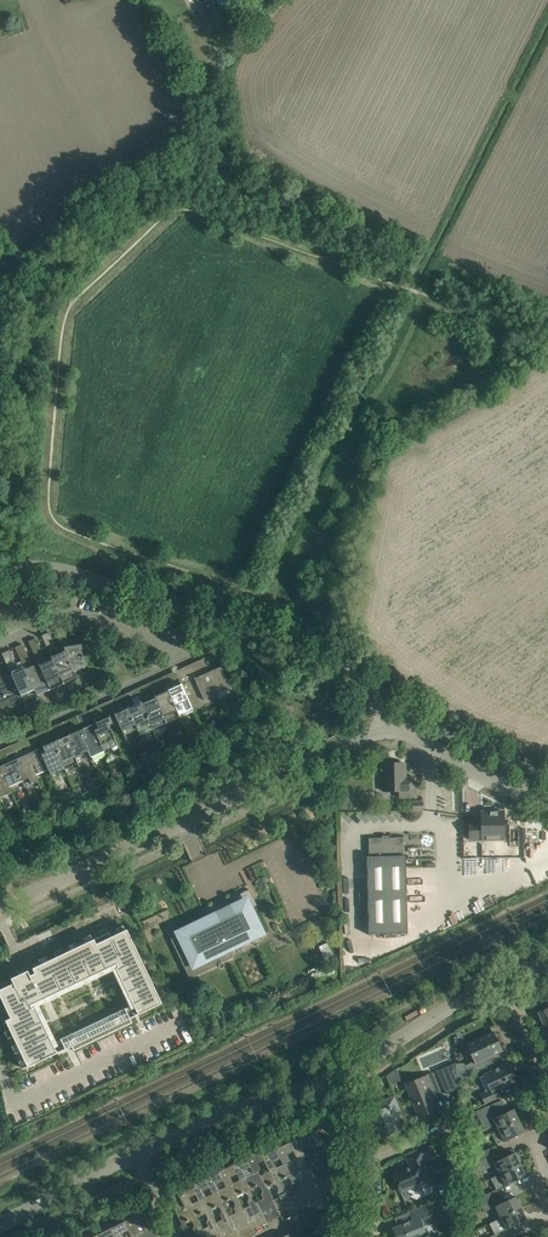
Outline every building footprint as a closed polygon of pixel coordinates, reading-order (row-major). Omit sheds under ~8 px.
[(259,6),(252,9),(256,19),(264,15),(262,11),(259,6)] [(55,630),(65,651),(75,672),(87,666),(88,667),(88,666),(78,644),(78,645),(72,648),(62,626),(55,630)] [(42,636),(52,657),(64,684),(77,678),(75,672),(65,651),(59,654),(49,632),(42,636)] [(28,642),(38,663),(51,690),(64,684),(52,657),(46,660),(36,638),(28,642)] [(15,647),(22,663),(37,696),(51,690),(38,663),(32,666),(23,644),(15,647)] [(2,654),(12,675),(25,701),(37,696),(22,663),(16,665),(9,650),(2,654)] [(233,693),(220,663),(216,665),(219,664),(221,667),(208,673),(202,659),(192,664),(208,698),(217,694),(219,699),(233,693)] [(191,706),(208,698),(192,664),(180,669),(181,671),(176,673),(181,685),(191,706)] [(25,701),(12,675),(3,679),(0,673),(0,712),(25,701)] [(193,711),(191,706),(181,685),(175,687),(171,677),(163,680),(168,691),(177,711),(180,717),(193,711)] [(164,717),(177,711),(168,691),(162,693),(157,683),(150,686),(155,697),(164,717)] [(166,723),(164,717),(155,697),(149,699),(144,689),(137,692),(139,698),(151,724),(153,729),(166,723)] [(138,730),(151,724),(139,698),(133,701),(131,695),(123,698),(126,705),(138,730)] [(110,704),(124,736),(138,730),(126,705),(121,708),(117,701),(110,704)] [(95,729),(103,744),(116,738),(110,725),(113,723),(110,716),(109,716),(110,717),(104,720),(99,710),(93,712),(99,728),(95,729)] [(83,735),(89,750),(92,756),(105,750),(103,744),(95,729),(99,728),(93,712),(91,713),(96,723),(90,726),(86,715),(79,718),(86,733),(83,735)] [(69,741),(76,756),(89,750),(83,735),(86,733),(79,718),(78,719),(83,729),(77,732),(72,721),(66,724),(73,739),(69,741)] [(206,738),(211,736),(205,723),(200,725),(206,738)] [(56,747),(63,762),(76,756),(69,741),(73,739),(66,724),(65,725),(70,735),(64,738),(59,727),(53,730),(60,745),(56,747)] [(42,753),(49,768),(51,771),(64,765),(63,762),(56,747),(60,745),(53,730),(52,731),(56,741),(50,744),(46,733),(39,736),(46,751),(42,753)] [(29,759),(36,774),(49,768),(42,753),(46,751),(39,736),(38,737),(43,747),(37,750),(33,739),(26,742),(33,757),(29,759)] [(31,782),(38,779),(36,774),(29,759),(33,757),(26,742),(25,743),(28,749),(22,752),(19,745),(13,748),(20,763),(16,765),(22,780),(29,777),(31,782)] [(9,786),(22,780),(16,765),(20,763),(13,748),(12,749),(17,759),(11,762),(6,751),(0,754),(0,755),(6,769),(3,771),(9,786)] [(162,750),(149,756),(152,762),(165,756),(162,750)] [(12,791),(9,786),(3,771),(6,769),(0,755),(0,758),(3,765),(0,766),(0,797),(12,791)] [(148,757),(137,762),(139,768),(151,763),(148,757)] [(382,765),(383,791),(399,791),(399,798),(416,798),(415,778),(406,778),(406,763),(394,764),(394,765),(382,765)] [(128,766),(115,772),(117,778),(130,772),(128,766)] [(97,777),(87,781),(88,783),(89,786),(91,790),(96,788),(101,786),(97,777)] [(56,807),(52,797),(47,800),(51,809),(56,807)] [(348,810),(348,802),(339,802),(339,810),(348,810)] [(423,810),(422,802),(413,802),(413,811),(423,810)] [(38,814),(43,812),(40,804),(35,806),(38,814)] [(504,812),(491,812),(481,812),(481,822),(469,822),(470,839),(504,839),(504,812)] [(368,934),(407,933),(405,856),(404,856),(404,836),(367,837),(368,857),(367,857),(368,934)] [(179,936),(172,939),(191,978),(217,965),(217,964),(233,957),(229,949),(262,933),(251,908),(257,905),(249,889),(234,896),(238,904),(229,908),(230,911),(226,913),(226,912),(225,912),(224,911),(223,911),(222,911),(222,912),(221,912),(221,913),(221,914),(221,915),(220,915),(219,913),(178,933),(179,936)] [(0,990),(0,996),(11,1018),(6,1021),(28,1067),(57,1053),(35,1007),(33,1008),(31,1005),(117,964),(118,967),(116,968),(138,1015),(162,1003),(127,930),(111,937),(109,932),(33,969),(34,970),(29,973),(28,971),(11,979),(14,984),(0,990)] [(326,959),(331,957),(324,944),(319,946),(326,959)] [(547,1000),(534,1006),(543,1024),(547,1022),(547,1000)] [(67,1036),(61,1039),(65,1049),(72,1046),(74,1050),(132,1023),(130,1018),(126,1009),(125,1008),(67,1036)] [(469,1074),(486,1066),(483,1060),(502,1051),(493,1032),(467,1045),(474,1061),(465,1066),(469,1074)] [(0,1049),(0,1080),(8,1111),(74,1094),(68,1072),(25,1083),(15,1045),(0,1049)] [(446,1094),(457,1089),(457,1079),(456,1063),(436,1071),(446,1094)] [(485,1104),(490,1102),(501,1096),(498,1090),(516,1081),(508,1063),(479,1077),(484,1086),(488,1084),(490,1090),(481,1094),(485,1104)] [(441,1096),(432,1073),(405,1084),(419,1118),(437,1111),(432,1099),(441,1096)] [(394,1121),(403,1118),(394,1096),(380,1102),(382,1108),(370,1113),(380,1138),(398,1131),(394,1121)] [(496,1131),(519,1120),(513,1109),(508,1112),(502,1100),(484,1109),(487,1114),(479,1118),(485,1130),(493,1126),(496,1131)] [(519,1120),(496,1131),(491,1133),(497,1145),(525,1132),(519,1120)] [(305,1126),(300,1129),(301,1133),(307,1145),(311,1151),(305,1154),(302,1155),(308,1167),(314,1164),(318,1165),(320,1168),(319,1172),(321,1176),(317,1178),(314,1180),(319,1189),(326,1185),(331,1196),(333,1195),(334,1195),(334,1185),(320,1157),(329,1153),(324,1143),(318,1147),(315,1141),(321,1137),(315,1125),(307,1130),(305,1126)] [(292,1133),(286,1136),(288,1139),(294,1151),(297,1158),(291,1161),(288,1162),(294,1174),(300,1171),(304,1172),(306,1175),(303,1185),(301,1187),(305,1196),(314,1191),(319,1202),(324,1200),(319,1189),(314,1180),(308,1168),(308,1167),(302,1155),(305,1154),(301,1148),(307,1145),(301,1133),(293,1137),(292,1133)] [(278,1140),(272,1143),(274,1146),(280,1158),(284,1164),(277,1168),(275,1169),(280,1181),(287,1177),(291,1179),(292,1182),(291,1186),(293,1190),(287,1193),(291,1202),(300,1198),(306,1209),(310,1207),(305,1196),(301,1187),(294,1174),(288,1162),(291,1161),(288,1154),(294,1151),(288,1139),(280,1143),(278,1140)] [(264,1147),(259,1150),(264,1160),(270,1171),(263,1174),(261,1176),(267,1187),(273,1184),(277,1185),(279,1189),(278,1193),(280,1197),(273,1200),(278,1209),(287,1205),(292,1216),(297,1213),(291,1202),(287,1193),(280,1181),(275,1169),(277,1168),(274,1162),(280,1158),(274,1146),(266,1150),(264,1147)] [(436,1156),(433,1147),(407,1158),(410,1167),(392,1174),(400,1192),(425,1181),(422,1174),(429,1171),(425,1160),(436,1156)] [(476,1155),(479,1161),(496,1153),(493,1147),(476,1155)] [(248,1149),(242,1152),(244,1155),(253,1173),(244,1178),(250,1190),(257,1186),(261,1187),(262,1191),(261,1195),(263,1199),(257,1202),(261,1211),(271,1207),(276,1218),(281,1215),(278,1209),(273,1200),(267,1187),(261,1176),(263,1174),(258,1163),(264,1160),(259,1150),(258,1148),(250,1152),(248,1149)] [(499,1160),(496,1153),(479,1161),(482,1168),(491,1164),(496,1175),(520,1164),(519,1161),(520,1160),(521,1158),(519,1154),(517,1153),(515,1154),(514,1152),(499,1160)] [(244,1178),(253,1173),(244,1155),(236,1159),(235,1156),(229,1159),(230,1162),(237,1174),(240,1180),(234,1183),(231,1185),(248,1218),(257,1214),(262,1225),(267,1222),(261,1211),(257,1202),(250,1190),(244,1178)] [(231,1177),(237,1174),(230,1162),(223,1166),(221,1163),(215,1165),(217,1169),(223,1181),(226,1187),(220,1190),(217,1192),(234,1225),(238,1223),(241,1229),(248,1225),(245,1219),(248,1218),(231,1185),(234,1183),(231,1177)] [(490,1178),(496,1189),(496,1190),(526,1175),(520,1164),(496,1175),(490,1178)] [(217,1184),(223,1181),(217,1169),(209,1173),(207,1169),(202,1172),(203,1176),(209,1188),(212,1194),(206,1197),(203,1198),(220,1232),(224,1230),(227,1236),(234,1232),(231,1226),(234,1225),(217,1192),(220,1190),(217,1184)] [(209,1188),(203,1176),(195,1179),(194,1176),(188,1179),(189,1182),(196,1195),(199,1201),(193,1204),(190,1205),(205,1236),(210,1236),(220,1236),(218,1233),(220,1232),(203,1198),(206,1197),(203,1191),(209,1188)] [(167,1194),(173,1205),(182,1224),(189,1220),(192,1221),(194,1225),(193,1229),(195,1233),(188,1236),(205,1236),(190,1205),(193,1204),(190,1198),(196,1195),(189,1182),(182,1186),(180,1183),(174,1186),(176,1189),(167,1194)] [(494,1191),(477,1199),(478,1200),(480,1205),(497,1197),(500,1196),(496,1190),(496,1189),(494,1191)] [(497,1197),(480,1205),(483,1212),(492,1208),(497,1219),(521,1207),(515,1196),(500,1204),(497,1197)] [(134,1208),(136,1211),(146,1229),(137,1234),(138,1236),(155,1236),(164,1232),(160,1225),(159,1222),(152,1226),(149,1220),(156,1216),(150,1204),(142,1209),(140,1205),(134,1208)] [(402,1224),(404,1228),(394,1232),(397,1236),(425,1236),(424,1235),(426,1235),(422,1227),(432,1223),(425,1206),(410,1212),(413,1220),(402,1224)] [(527,1219),(521,1207),(497,1219),(488,1223),(494,1235),(527,1219)] [(337,1209),(320,1218),(323,1224),(337,1217),(337,1209)] [(121,1215),(122,1218),(129,1230),(132,1236),(130,1236),(138,1236),(137,1234),(146,1229),(136,1211),(128,1215),(127,1212),(121,1215)] [(107,1222),(109,1225),(115,1236),(124,1236),(122,1233),(129,1230),(122,1218),(115,1222),(113,1219),(107,1222)] [(93,1229),(95,1232),(98,1236),(115,1236),(109,1225),(101,1229),(99,1226),(93,1229)]
